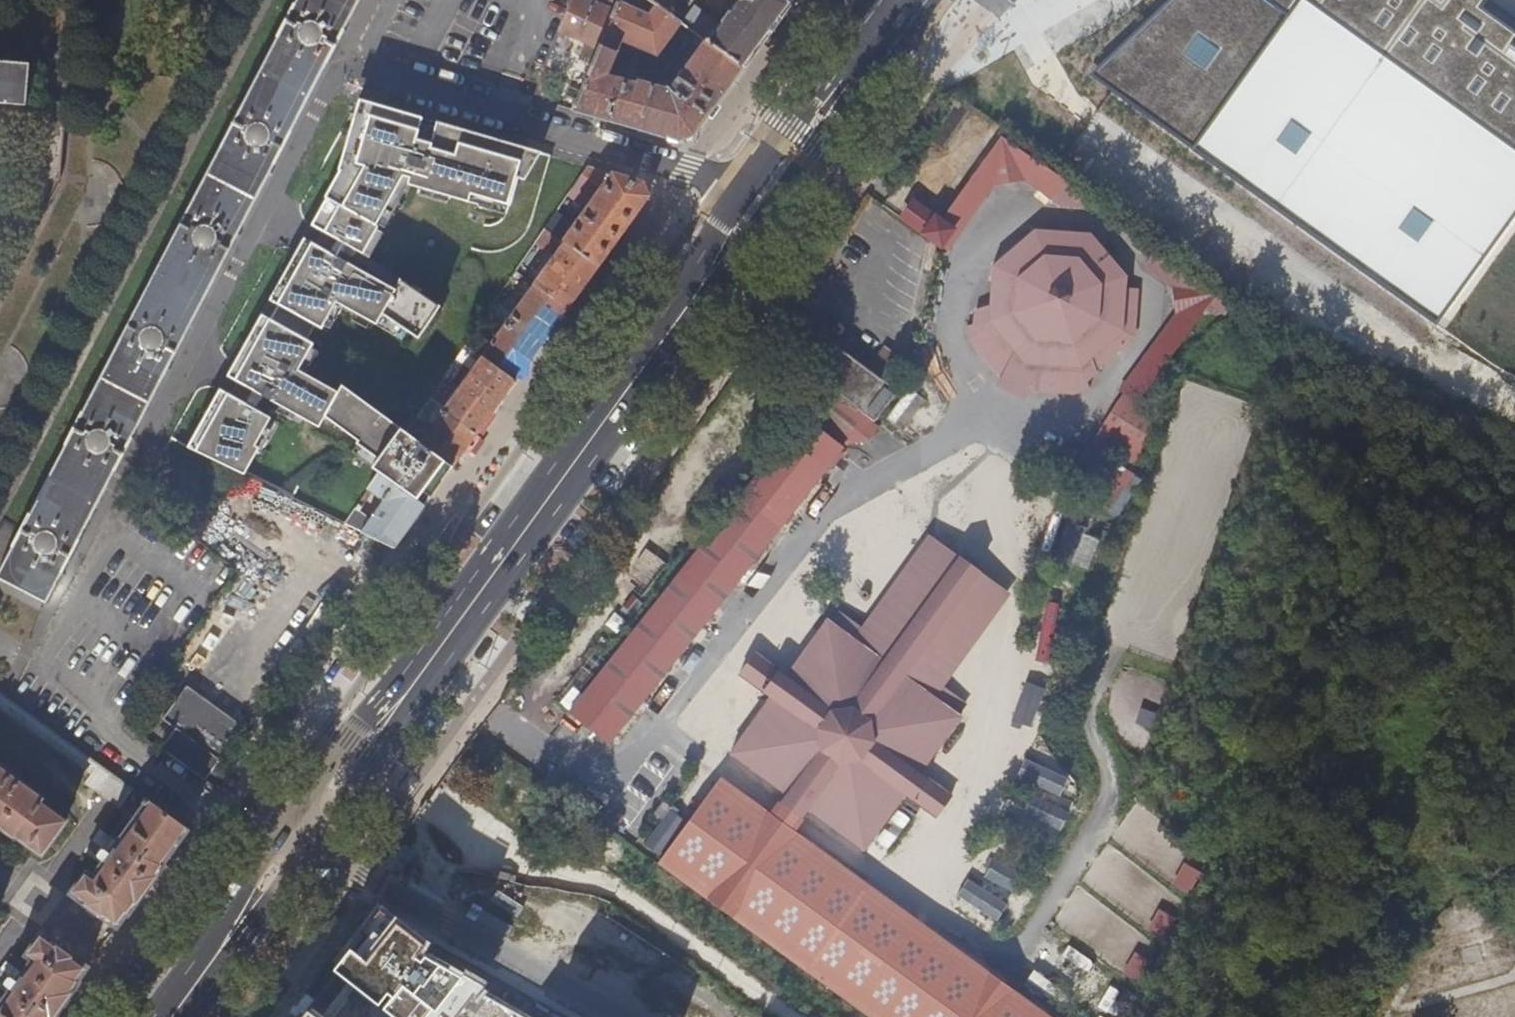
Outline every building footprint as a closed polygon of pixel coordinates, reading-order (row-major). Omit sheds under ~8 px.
[(0,569),(0,580),(45,603),(359,0),(296,0),(0,569)] [(589,0),(571,0),(559,31),(597,50),(613,11),(589,0)] [(655,6),(659,9),(666,0),(647,0),(655,6)] [(708,39),(706,38),(704,41),(741,67),(784,9),(783,0),(737,0),(708,39)] [(1493,0),(1168,0),(1090,74),(1437,327),(1514,212),(1514,16),(1493,0)] [(714,105),(741,67),(704,41),(704,40),(674,81),(677,83),(674,87),(673,92),(637,81),(636,85),(616,79),(615,82),(608,80),(607,76),(614,60),(619,62),(621,55),(617,53),(622,42),(656,56),(660,52),(666,56),(673,47),(667,42),(680,24),(659,9),(655,6),(648,16),(616,3),(613,11),(597,50),(573,110),(656,134),(677,141),(691,136),(714,105)] [(686,17),(680,24),(688,29),(693,23),(686,17)] [(24,106),(26,106),(29,64),(0,61),(0,104),(24,106)] [(556,74),(544,70),(533,99),(546,103),(556,74)] [(717,108),(714,105),(691,136),(677,141),(656,134),(653,142),(670,146),(693,140),(717,108)] [(219,390),(188,447),(243,474),(260,447),(257,444),(284,407),(324,432),(330,423),(380,455),(372,465),(379,474),(423,507),(452,466),(419,442),(412,436),(407,433),(341,385),(337,391),(301,365),(316,340),(310,335),(318,320),(324,326),(342,298),(381,322),(388,313),(423,336),(444,302),(403,278),(367,244),(395,167),(481,196),(484,188),(513,198),(523,172),(530,173),(552,157),(387,110),(383,114),(365,106),(350,135),(346,132),(337,172),(309,225),(321,232),(314,245),(302,238),(227,377),(237,383),(229,395),(219,390)] [(969,172),(996,134),(984,126),(924,211),(935,219),(969,172)] [(996,134),(969,172),(976,176),(1008,170),(1021,152),(996,134)] [(1022,151),(1021,152),(1008,170),(1035,189),(1049,170),(1022,151)] [(642,183),(587,167),(585,170),(575,186),(593,199),(590,203),(586,200),(582,206),(586,209),(570,230),(552,220),(545,229),(597,267),(647,197),(642,183)] [(976,176),(969,172),(935,219),(923,236),(930,240),(976,176)] [(935,219),(924,211),(908,200),(896,216),(923,236),(935,219)] [(1020,385),(1064,387),(1077,382),(1074,375),(1085,365),(1081,355),(1080,350),(1086,345),(1089,348),(1094,354),(1117,333),(1123,322),(1125,284),(1115,284),(1116,271),(1081,229),(1021,225),(979,260),(977,306),(965,310),(963,325),(957,327),(960,340),(989,372),(984,382),(1013,397),(1020,385)] [(567,308),(597,267),(545,229),(535,244),(548,253),(535,273),(539,277),(534,284),(567,308)] [(508,301),(524,277),(516,272),(500,295),(508,301)] [(514,381),(567,308),(534,284),(512,315),(507,311),(503,317),(508,320),(481,358),(514,381)] [(471,338),(465,347),(475,353),(481,345),(471,338)] [(817,344),(801,366),(822,382),(865,413),(881,390),(817,344)] [(443,410),(476,434),(514,381),(481,358),(475,353),(465,347),(429,401),(435,405),(460,369),(465,372),(470,372),(443,410)] [(822,382),(801,366),(794,377),(801,383),(814,392),(822,382)] [(865,413),(822,382),(814,392),(857,423),(865,413)] [(814,392),(801,383),(780,410),(792,420),(814,392)] [(1112,388),(1080,439),(1114,459),(1146,407),(1112,388)] [(814,392),(792,420),(829,448),(843,429),(855,438),(862,427),(857,423),(814,392)] [(435,421),(419,442),(452,466),(476,434),(443,410),(435,405),(429,401),(418,417),(428,423),(435,421)] [(911,403),(899,419),(916,431),(927,415),(911,403)] [(784,419),(554,720),(550,726),(591,758),(690,628),(699,617),(766,528),(775,517),(813,467),(822,456),(826,450),(789,423),(784,419)] [(1077,501),(1106,519),(1113,508),(1120,512),(1139,480),(1078,443),(1069,458),(1082,467),(1071,486),(1081,493),(1077,501)] [(826,459),(822,456),(813,467),(817,470),(826,459)] [(355,509),(345,524),(394,548),(423,507),(379,474),(368,490),(372,493),(388,504),(385,508),(379,507),(367,524),(367,517),(360,512),(355,509)] [(368,490),(355,509),(360,512),(372,493),(368,490)] [(1113,508),(1106,519),(1113,523),(1120,512),(1113,508)] [(775,517),(766,528),(771,531),(779,521),(775,517)] [(915,536),(840,645),(848,652),(922,545),(938,555),(950,564),(963,573),(976,581),(992,592),(917,700),(925,706),(1002,595),(915,536)] [(771,688),(759,706),(725,755),(863,850),(896,802),(909,783),(951,724),(925,706),(917,700),(992,592),(976,581),(972,585),(960,577),(963,573),(950,564),(947,568),(935,559),(938,555),(922,545),(848,652),(840,645),(839,645),(847,633),(824,617),(816,629),(814,627),(771,688)] [(950,564),(938,555),(935,559),(947,568),(950,564)] [(972,585),(976,581),(963,573),(960,577),(972,585)] [(699,617),(690,628),(694,630),(702,619),(699,617)] [(750,700),(759,706),(771,688),(763,682),(750,700)] [(1012,719),(1034,729),(1051,692),(1029,682),(1012,719)] [(243,728),(185,687),(161,721),(174,730),(159,751),(203,784),(243,728)] [(119,781),(81,753),(0,694),(0,710),(112,791),(119,781)] [(135,710),(123,725),(136,735),(141,730),(135,726),(138,722),(134,719),(139,713),(135,710)] [(1025,783),(1065,794),(1070,774),(1030,764),(1025,783)] [(14,839),(15,837),(41,856),(66,821),(41,803),(43,798),(0,767),(0,828),(14,839)] [(727,780),(664,868),(871,1016),(1055,1016),(727,780)] [(918,789),(909,783),(896,802),(905,808),(918,789)] [(1064,831),(1072,814),(1036,796),(1027,814),(1064,831)] [(126,913),(128,914),(163,866),(161,865),(186,829),(144,799),(141,803),(144,806),(93,878),(86,873),(71,894),(88,907),(87,912),(95,918),(100,915),(116,927),(126,913)] [(996,858),(986,876),(1011,890),(1021,872),(996,858)] [(959,896),(1000,921),(1011,904),(970,879),(959,896)] [(79,982),(77,981),(87,967),(70,955),(71,949),(64,944),(59,947),(41,935),(26,956),(32,961),(0,1005),(0,1016),(54,1016),(79,982)] [(1092,981),(1110,989),(1117,975),(1082,960),(1071,985),(1087,992),(1092,981)]
